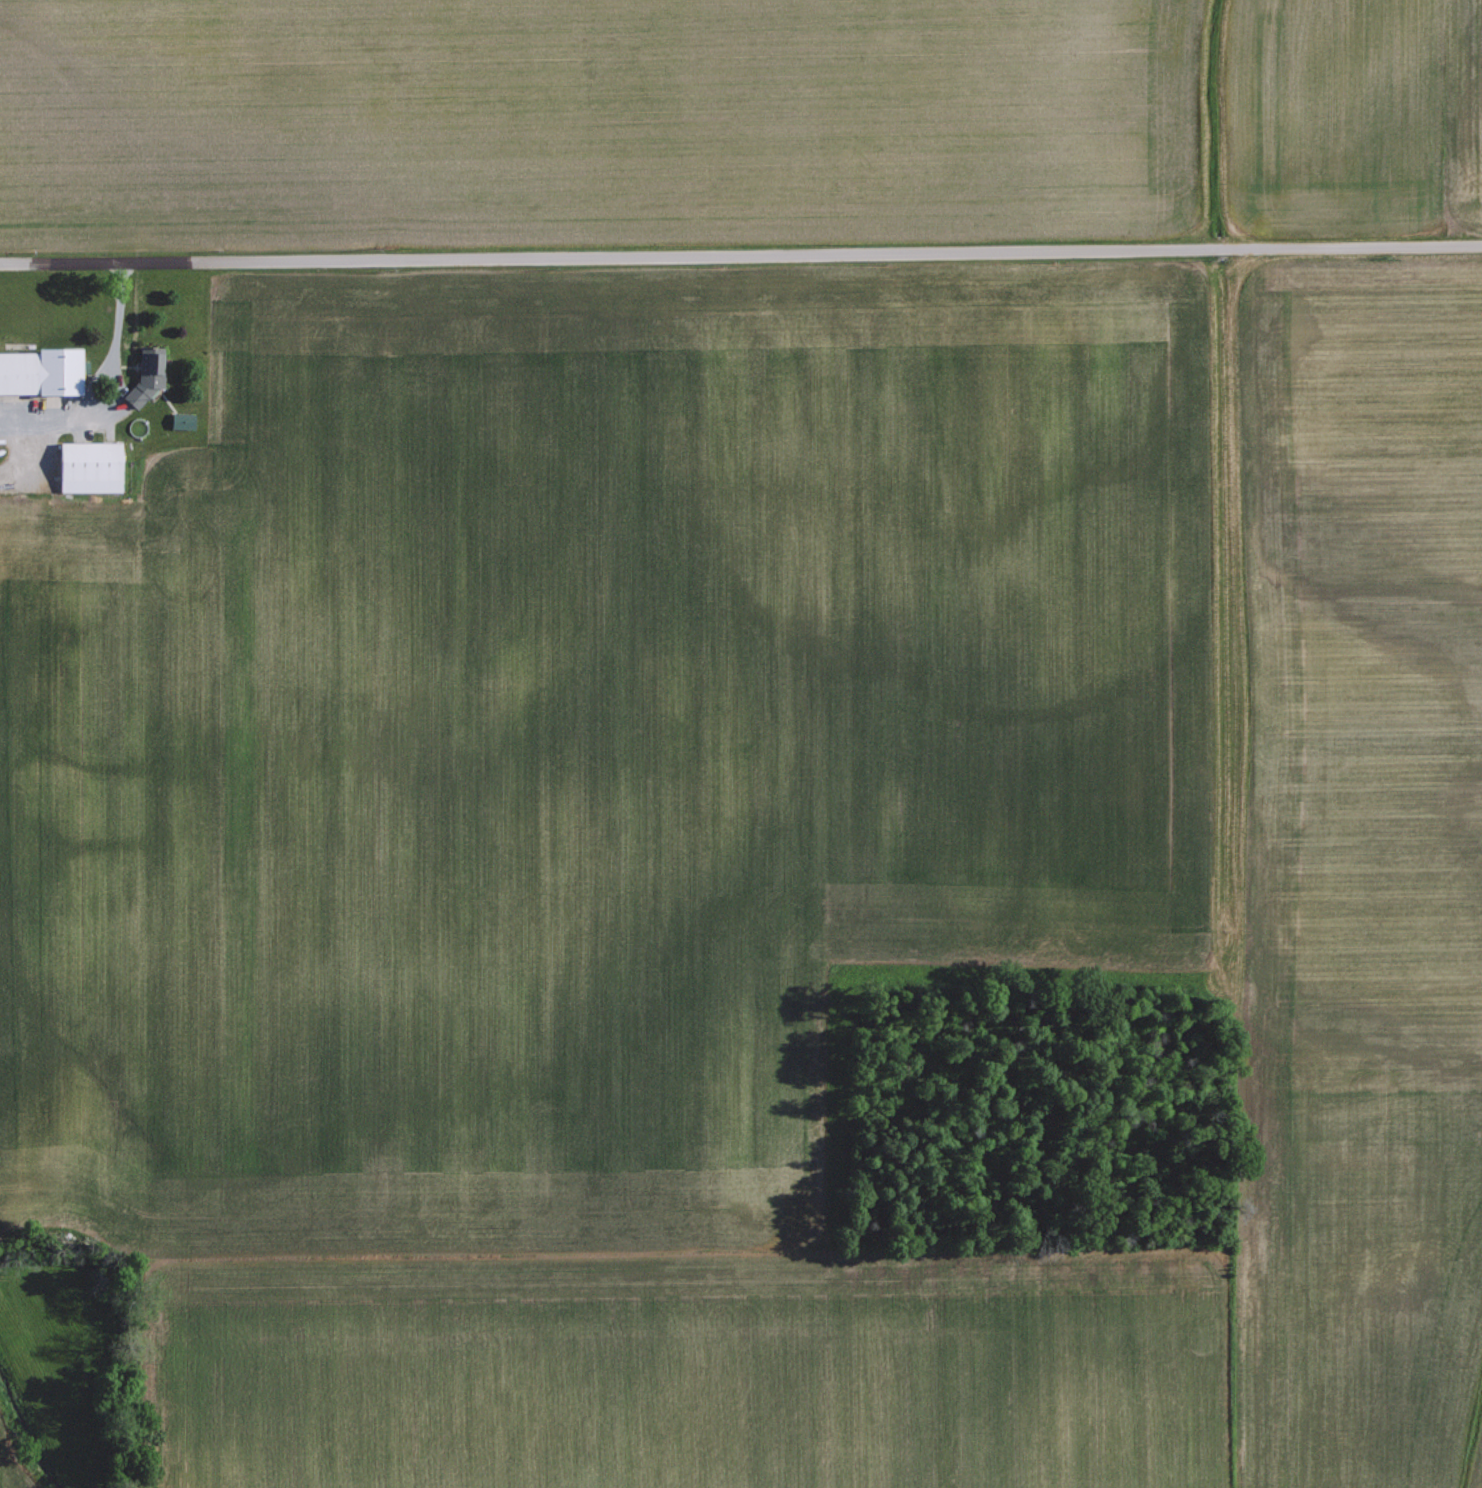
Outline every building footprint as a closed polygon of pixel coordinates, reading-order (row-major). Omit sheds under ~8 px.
[(80,393),(80,350),(0,350),(0,394),(80,393)] [(133,403),(142,403),(142,395),(154,396),(155,388),(162,388),(163,352),(146,352),(145,359),(135,359),(133,403)] [(193,429),(194,414),(171,413),(171,428),(193,429)] [(121,492),(122,443),(60,441),(59,491),(121,492)]
